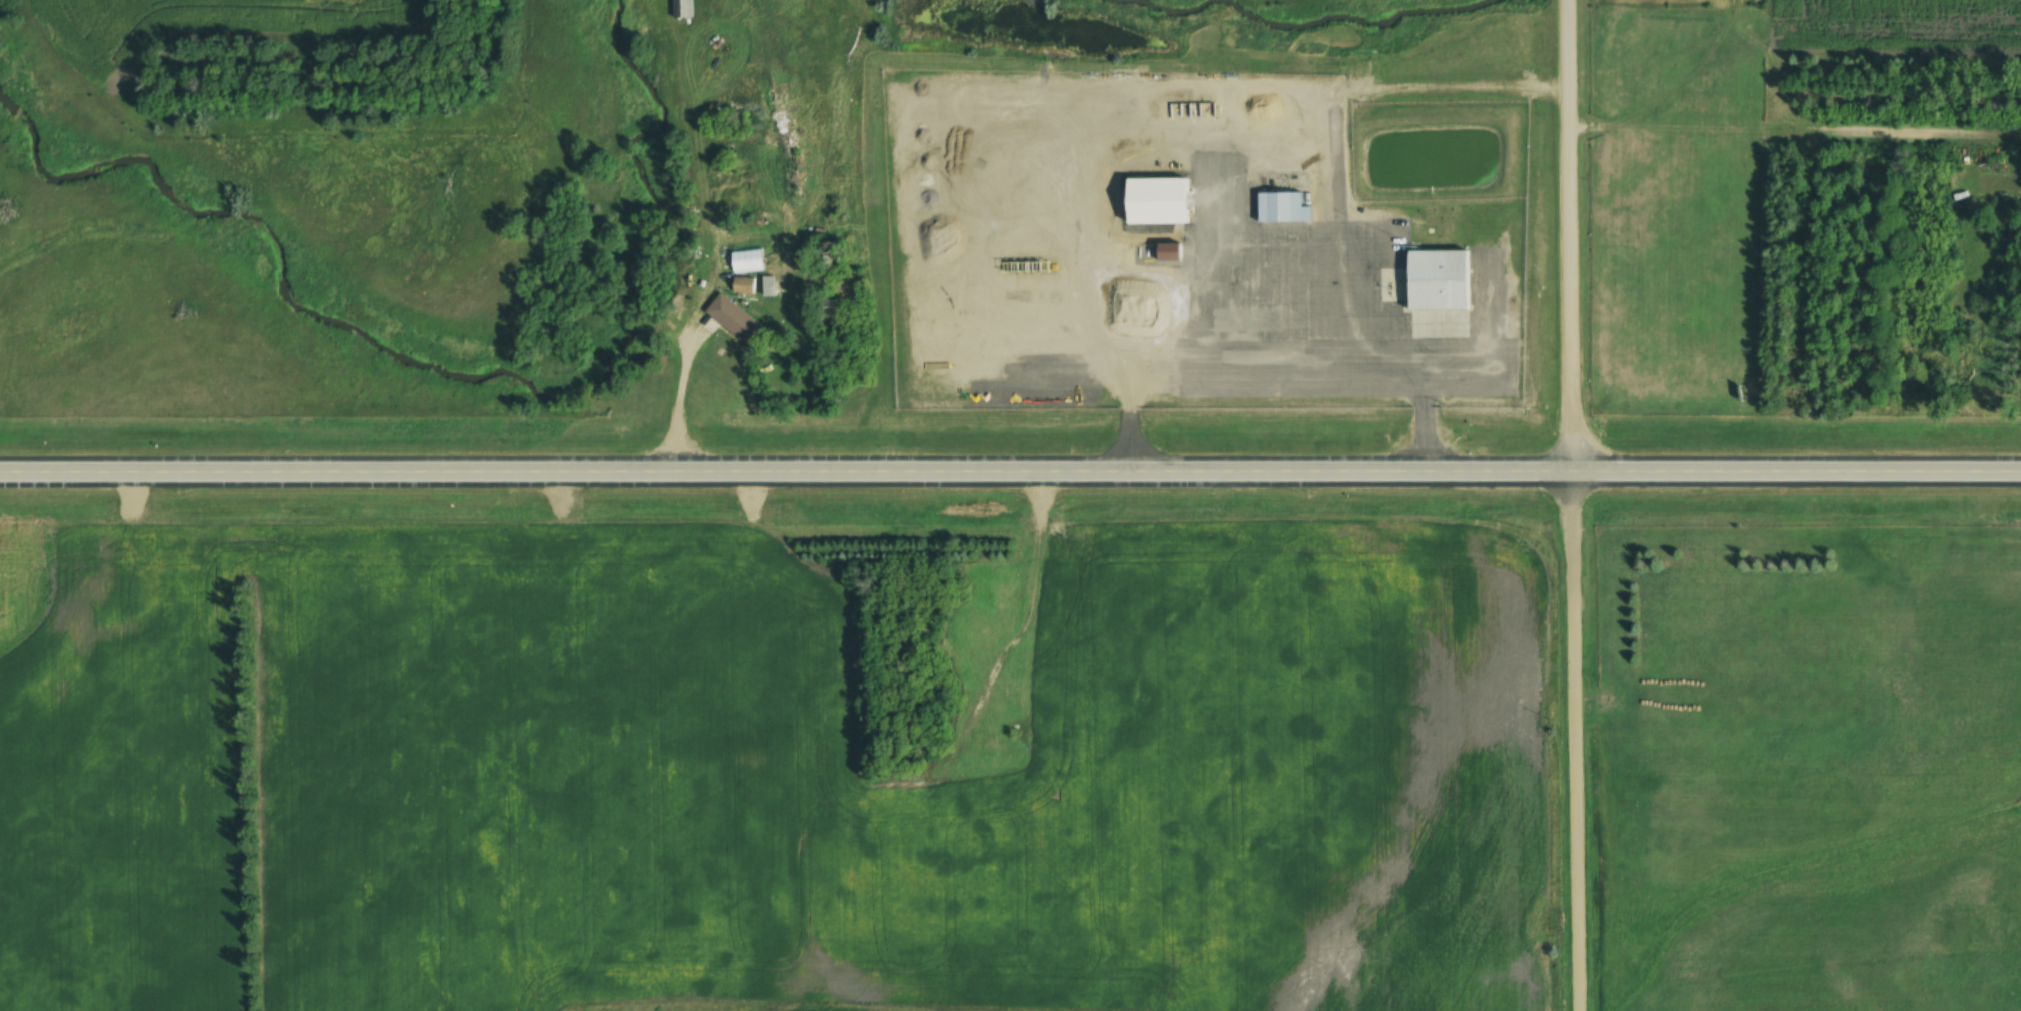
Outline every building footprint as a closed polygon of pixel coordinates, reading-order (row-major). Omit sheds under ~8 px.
[(689,0),(672,0),(673,18),(690,17),(689,0)] [(1225,116),(1225,103),(1215,103),(1215,116),(1225,116)] [(1187,164),(1187,223),(1233,223),(1233,164),(1187,164)] [(1308,222),(1308,206),(1299,206),(1299,192),(1256,192),(1256,222),(1308,222)] [(1406,251),(1405,310),(1466,310),(1467,251),(1406,251)] [(772,295),(772,277),(761,277),(761,295),(772,295)] [(763,328),(718,293),(703,312),(748,347),(763,328)]
